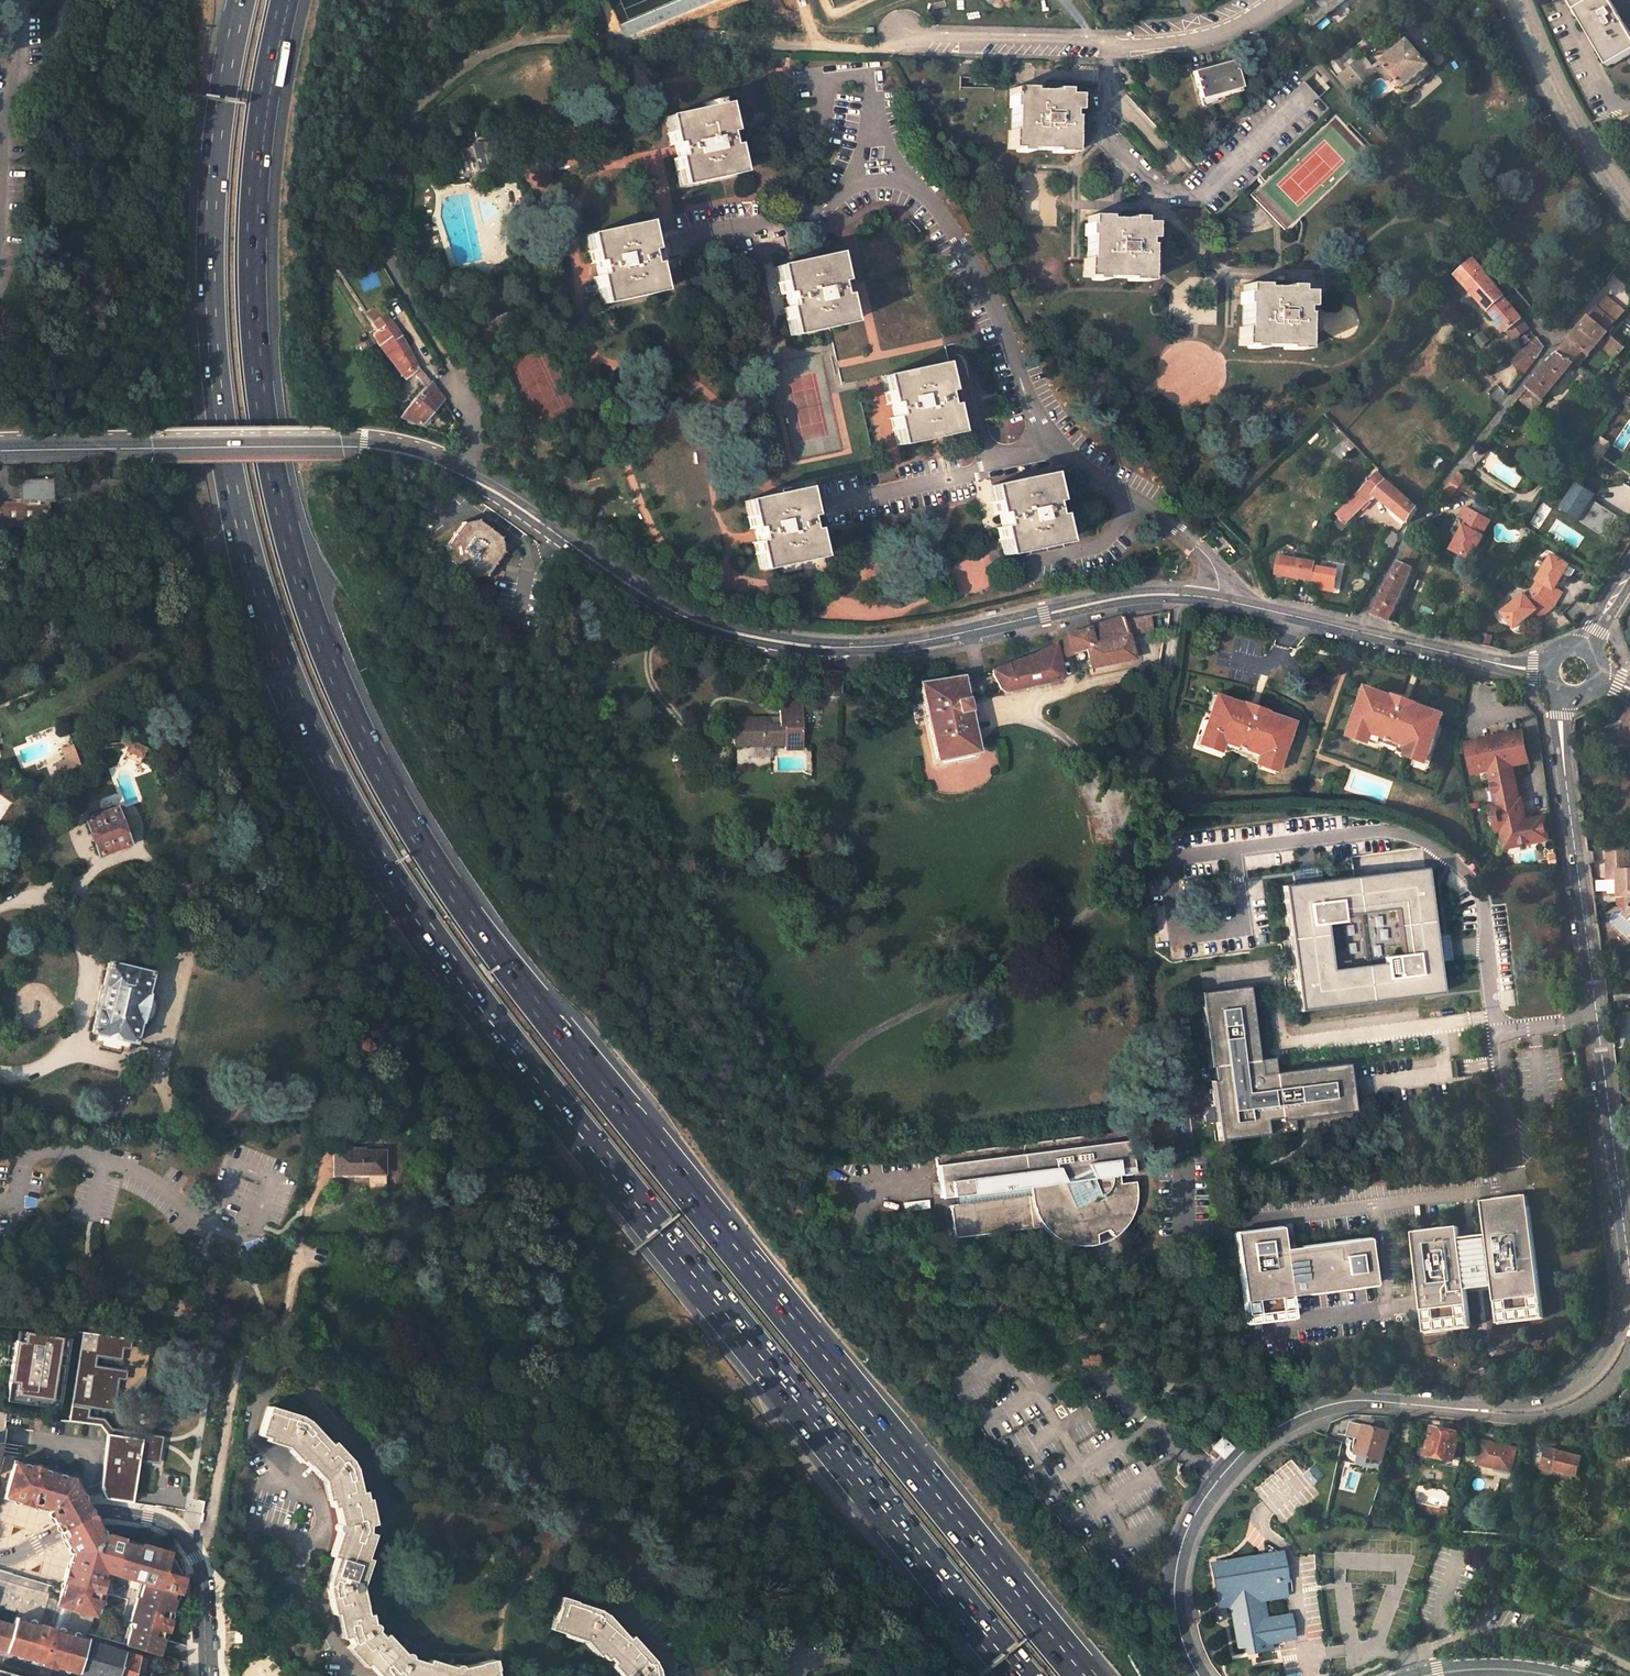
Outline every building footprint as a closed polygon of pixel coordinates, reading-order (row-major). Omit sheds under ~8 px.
[(1321,5),(1330,15),(1330,16),(1344,5),(1345,6),(1352,0),(1326,0),(1321,5)] [(1603,63),(1629,48),(1629,37),(1608,0),(1565,0),(1603,63)] [(1308,18),(1315,27),(1330,15),(1321,5),(1317,8),(1314,5),(1309,8),(1308,18)] [(1432,69),(1409,43),(1384,65),(1406,91),(1432,69)] [(1371,66),(1363,57),(1338,78),(1348,89),(1361,79),(1363,82),(1373,74),(1368,69),(1371,66)] [(1229,64),(1190,79),(1201,107),(1239,93),(1229,64)] [(1030,90),(1010,90),(1009,133),(1007,133),(1006,150),(1063,152),(1062,155),(1071,155),(1072,120),(1070,120),(1070,115),(1073,115),(1074,97),(1051,97),(1051,94),(1030,93),(1030,90)] [(723,104),(663,117),(677,188),(738,175),(723,104)] [(468,144),(474,170),(490,166),(484,140),(468,144)] [(1156,242),(1156,225),(1132,224),(1132,221),(1112,220),(1112,218),(1091,217),(1090,259),(1087,259),(1087,278),(1142,280),(1142,283),(1152,283),(1153,248),(1150,248),(1151,242),(1156,242)] [(658,292),(644,222),(584,235),(599,305),(658,292)] [(788,336),(848,324),(833,254),(774,266),(788,336)] [(1455,269),(1456,270),(1460,274),(1474,261),(1471,258),(1470,256),(1455,269)] [(1495,287),(1492,283),(1474,261),(1460,274),(1456,277),(1488,312),(1503,298),(1495,287)] [(1313,311),(1313,293),(1289,292),(1290,289),(1268,288),(1268,285),(1248,285),(1247,329),(1245,329),(1244,346),(1301,348),(1302,351),(1310,352),(1311,316),(1308,317),(1308,311),(1313,311)] [(1508,334),(1522,320),(1503,298),(1488,312),(1508,334)] [(1466,311),(1456,299),(1449,305),(1459,317),(1466,311)] [(1607,333),(1614,324),(1598,310),(1590,318),(1607,333)] [(380,347),(403,378),(416,366),(401,337),(383,314),(370,323),(375,333),(373,334),(376,341),(380,347)] [(1600,340),(1607,333),(1590,318),(1559,354),(1573,362),(1583,351),(1588,355),(1600,340)] [(1616,358),(1624,348),(1607,333),(1600,340),(1605,345),(1603,347),(1616,358)] [(1544,351),(1539,343),(1528,356),(1535,364),(1544,351)] [(1592,386),(1597,377),(1573,362),(1559,354),(1552,360),(1529,388),(1533,392),(1524,404),(1535,413),(1569,371),(1592,386)] [(895,446),(972,431),(965,402),(960,402),(958,391),(962,389),(955,361),(879,377),(895,446)] [(400,419),(421,428),(443,400),(431,384),(413,399),(410,402),(400,419)] [(1522,397),(1520,400),(1524,404),(1533,392),(1529,388),(1522,397)] [(1371,501),(1377,495),(1410,524),(1420,507),(1379,473),(1353,498),(1362,506),(1369,500),(1371,501)] [(1460,489),(1468,480),(1460,473),(1451,484),(1460,489)] [(1060,545),(1045,476),(986,487),(1000,557),(1060,545)] [(52,522),(50,499),(54,498),(52,478),(19,481),(20,500),(0,502),(0,527),(52,522)] [(1575,482),(1558,509),(1603,537),(1618,514),(1596,501),(1598,496),(1575,482)] [(1451,484),(1444,493),(1452,499),(1460,489),(1451,484)] [(816,559),(802,489),(742,502),(757,571),(816,559)] [(1345,507),(1353,515),(1362,506),(1353,498),(1345,507)] [(1491,520),(1466,506),(1460,516),(1467,519),(1450,548),(1470,559),(1483,536),(1482,535),(1491,520)] [(502,554),(499,537),(479,521),(461,523),(445,545),(447,562),(469,579),(486,576),(502,554)] [(1399,540),(1398,538),(1398,537),(1395,534),(1387,544),(1395,549),(1399,540)] [(1419,548),(1410,543),(1407,549),(1400,562),(1410,568),(1419,548)] [(1569,565),(1552,555),(1538,580),(1539,580),(1532,589),(1525,596),(1524,594),(1501,612),(1513,628),(1534,612),(1539,608),(1545,615),(1553,607),(1560,598),(1553,593),(1556,588),(1569,565)] [(1312,581),(1315,565),(1311,564),(1279,559),(1276,577),(1312,581)] [(1410,568),(1400,562),(1381,598),(1374,616),(1388,621),(1415,571),(1410,568)] [(1338,570),(1317,565),(1311,589),(1334,593),(1338,570)] [(1563,592),(1556,588),(1553,593),(1560,598),(1563,592)] [(1545,615),(1539,608),(1534,612),(1540,618),(1545,615)] [(1122,619),(1121,614),(1087,625),(1064,636),(1045,648),(1028,655),(998,665),(990,670),(991,675),(1000,692),(1003,694),(1060,682),(1063,677),(1059,660),(1072,656),(1071,653),(1083,651),(1086,670),(1134,660),(1128,634),(1168,626),(1169,611),(1122,619)] [(79,673),(92,667),(87,658),(75,663),(79,673)] [(840,672),(824,671),(823,696),(839,697),(840,672)] [(976,754),(960,675),(916,684),(932,762),(943,760),(943,763),(972,757),(972,755),(976,754)] [(1366,717),(1374,693),(1369,692),(1361,716),(1366,717)] [(1379,739),(1414,751),(1413,753),(1411,759),(1423,762),(1425,757),(1435,760),(1441,741),(1435,739),(1442,715),(1421,709),(1419,704),(1401,699),(1397,701),(1374,693),(1366,717),(1361,716),(1355,735),(1366,738),(1364,744),(1376,747),(1379,739)] [(1215,699),(1206,723),(1212,724),(1220,701),(1215,699)] [(1222,745),(1259,758),(1258,761),(1256,767),(1268,771),(1270,765),(1279,768),(1286,750),(1281,748),(1289,725),(1267,717),(1265,712),(1247,705),(1242,709),(1220,701),(1212,724),(1206,723),(1200,741),(1211,745),(1209,751),(1219,754),(1222,745)] [(1629,740),(1629,707),(1620,736),(1629,740)] [(800,750),(799,711),(777,711),(777,726),(767,726),(766,719),(732,721),(733,749),(784,747),(784,751),(800,750)] [(1442,715),(1435,739),(1441,741),(1448,717),(1442,715)] [(1289,725),(1281,748),(1286,750),(1294,726),(1289,725)] [(1529,760),(1523,733),(1499,739),(1494,739),(1470,744),(1475,772),(1493,768),(1501,805),(1496,806),(1501,829),(1506,828),(1510,846),(1548,838),(1544,819),(1527,823),(1522,801),(1519,801),(1513,773),(1523,771),(1521,762),(1529,760)] [(1353,740),(1364,744),(1366,738),(1355,735),(1353,740)] [(1198,747),(1209,751),(1211,745),(1200,741),(1198,747)] [(71,745),(59,748),(62,760),(53,762),(56,774),(77,769),(71,745)] [(1435,760),(1425,757),(1423,762),(1433,766),(1435,760)] [(1268,771),(1277,774),(1279,768),(1270,765),(1268,771)] [(127,845),(113,809),(84,818),(98,855),(127,845)] [(1628,871),(1628,852),(1610,853),(1610,879),(1620,879),(1621,898),(1629,897),(1629,908),(1629,871),(1628,871)] [(1283,885),(1299,1011),(1442,993),(1438,958),(1435,940),(1426,867),(1317,881),(1303,882),(1283,885)] [(1316,870),(1302,872),(1303,882),(1317,881),(1316,870)] [(1339,904),(1309,908),(1311,926),(1324,925),(1341,923),(1340,915),(1339,904)] [(1169,943),(1195,942),(1194,920),(1168,921),(1169,943)] [(1450,939),(1435,940),(1438,958),(1452,956),(1450,939)] [(1384,960),(1385,965),(1387,982),(1420,977),(1417,955),(1401,957),(1384,960)] [(151,972),(105,962),(98,989),(103,990),(98,1010),(94,1009),(88,1035),(133,1046),(151,972)] [(1248,988),(1199,994),(1218,1143),(1288,1134),(1286,1122),(1294,1121),(1353,1113),(1347,1065),(1274,1074),(1273,1067),(1277,1061),(1269,1054),(1264,1060),(1257,1061),(1256,1054),(1248,988)] [(1294,1121),(1286,1122),(1288,1134),(1295,1133),(1294,1121)] [(1126,1132),(934,1157),(939,1200),(954,1198),(955,1207),(948,1208),(952,1241),(1041,1230),(1043,1234),(1048,1241),(1054,1247),(1061,1251),(1068,1255),(1076,1257),(1084,1259),(1093,1258),(1101,1257),(1108,1254),(1116,1250),(1122,1245),(1128,1238),(1132,1231),(1135,1224),(1137,1216),(1138,1208),(1138,1200),(1136,1191),(1133,1185),(1118,1187),(1117,1178),(1132,1176),(1126,1132)] [(385,1185),(386,1152),(368,1152),(368,1150),(350,1149),(350,1151),(337,1151),(337,1161),(340,1161),(340,1170),(361,1171),(361,1178),(368,1178),(368,1185),(385,1185)] [(1461,1228),(1416,1233),(1429,1335),(1474,1329),(1469,1288),(1495,1285),(1500,1326),(1545,1320),(1529,1197),(1485,1202),(1489,1238),(1463,1242),(1461,1228)] [(1284,1227),(1238,1232),(1249,1323),(1296,1318),(1293,1295),(1378,1285),(1372,1239),(1287,1249),(1284,1227)] [(60,1339),(23,1334),(21,1344),(14,1343),(6,1397),(19,1399),(18,1405),(41,1409),(42,1402),(59,1405),(64,1368),(59,1367),(63,1340),(60,1339)] [(106,1420),(91,1418),(92,1411),(116,1414),(118,1404),(121,1382),(122,1371),(98,1368),(99,1359),(124,1363),(125,1351),(127,1341),(82,1335),(70,1423),(104,1428),(109,1434),(113,1430),(106,1420)] [(68,1340),(63,1340),(59,1367),(64,1368),(68,1340)] [(134,1342),(127,1341),(125,1351),(132,1352),(134,1342)] [(129,1372),(122,1371),(121,1382),(128,1383),(129,1372)] [(19,1399),(6,1397),(5,1404),(18,1405),(19,1399)] [(59,1405),(42,1402),(41,1409),(58,1412),(59,1405)] [(118,1404),(116,1414),(123,1415),(124,1405),(118,1404)] [(495,1669),(496,1669),(494,1659),(479,1663),(479,1664),(462,1667),(460,1665),(459,1665),(459,1664),(457,1664),(456,1664),(455,1665),(454,1665),(453,1667),(429,1659),(427,1663),(411,1658),(411,1656),(411,1655),(410,1654),(409,1653),(408,1653),(407,1653),(405,1653),(404,1654),(385,1634),(382,1637),(376,1631),(377,1629),(377,1627),(377,1626),(377,1625),(376,1624),(375,1624),(374,1624),(373,1623),(370,1614),(366,1615),(364,1607),(365,1607),(361,1587),(369,1559),(365,1558),(373,1534),(366,1532),(366,1524),(372,1523),(367,1498),(364,1499),(362,1491),(359,1492),(353,1468),(349,1460),(332,1442),(329,1444),(307,1421),(300,1416),(267,1406),(258,1435),(266,1438),(265,1441),(285,1447),(299,1463),(302,1460),(307,1466),(321,1480),(326,1500),(329,1500),(331,1508),(334,1507),(338,1524),(337,1524),(336,1524),(335,1525),(335,1527),(334,1528),(335,1529),(335,1530),(336,1531),(337,1531),(330,1557),(334,1558),(327,1582),(327,1590),(332,1615),(336,1614),(341,1639),(347,1637),(351,1644),(346,1648),(364,1667),(367,1664),(378,1675),(496,1675),(495,1669)] [(1371,1459),(1381,1462),(1390,1434),(1350,1422),(1346,1435),(1361,1439),(1357,1454),(1371,1459)] [(1460,1434),(1432,1427),(1426,1455),(1454,1461),(1460,1434)] [(134,1505),(141,1463),(153,1465),(157,1437),(113,1430),(109,1434),(102,1490),(107,1501),(134,1505)] [(1215,1440),(1207,1434),(1196,1446),(1205,1454),(1206,1453),(1214,1459),(1217,1455),(1218,1456),(1227,1446),(1216,1438),(1215,1440)] [(165,1438),(157,1437),(153,1465),(161,1466),(165,1438)] [(1517,1449),(1483,1442),(1477,1468),(1494,1472),(1495,1469),(1511,1472),(1517,1449)] [(1548,1449),(1543,1468),(1577,1476),(1582,1457),(1548,1449)] [(1369,1468),(1371,1459),(1357,1454),(1354,1463),(1369,1468)] [(141,1546),(105,1535),(104,1534),(102,1536),(99,1530),(102,1529),(100,1527),(94,1516),(85,1499),(82,1500),(80,1494),(82,1493),(75,1481),(65,1477),(64,1479),(58,1478),(59,1476),(49,1473),(48,1475),(43,1473),(43,1471),(29,1467),(28,1469),(23,1467),(23,1465),(13,1462),(4,1494),(25,1500),(47,1505),(49,1510),(58,1525),(61,1523),(65,1531),(67,1536),(65,1537),(77,1560),(69,1590),(100,1599),(105,1579),(103,1579),(104,1573),(142,1583),(138,1597),(135,1596),(128,1621),(133,1623),(131,1629),(129,1628),(124,1645),(160,1656),(164,1643),(176,1599),(182,1576),(165,1571),(169,1554),(141,1546)] [(1323,1476),(1315,1466),(1305,1474),(1313,1484),(1323,1476)] [(1543,1468),(1541,1476),(1575,1483),(1577,1476),(1543,1468)] [(1175,1478),(1185,1488),(1189,1483),(1180,1473),(1175,1478)] [(100,1599),(69,1590),(77,1560),(65,1537),(67,1536),(65,1531),(61,1523),(58,1525),(49,1510),(47,1505),(25,1500),(4,1494),(4,1497),(19,1501),(18,1504),(32,1508),(33,1507),(48,1511),(48,1514),(47,1514),(48,1515),(48,1516),(49,1517),(50,1517),(51,1517),(52,1517),(61,1533),(68,1546),(67,1548),(67,1549),(67,1550),(67,1551),(68,1552),(69,1552),(70,1552),(71,1553),(68,1566),(62,1589),(60,1595),(50,1631),(57,1633),(64,1635),(75,1598),(98,1604),(100,1599)] [(202,1528),(204,1516),(191,1514),(189,1526),(202,1528)] [(1235,1603),(1230,1604),(1237,1644),(1246,1643),(1247,1649),(1273,1645),(1271,1638),(1294,1634),(1290,1611),(1268,1616),(1265,1599),(1287,1594),(1284,1580),(1287,1579),(1282,1550),(1213,1562),(1214,1567),(1210,1568),(1213,1586),(1217,1586),(1218,1592),(1233,1589),(1235,1603)] [(755,1563),(749,1554),(741,1559),(746,1568),(755,1563)] [(0,1571),(0,1579),(60,1595),(62,1589),(0,1571)] [(98,1604),(75,1598),(64,1635),(57,1633),(50,1631),(60,1595),(0,1579),(0,1608),(13,1613),(9,1625),(1,1652),(48,1666),(76,1673),(85,1641),(93,1617),(95,1617),(98,1604)] [(1218,1592),(1220,1605),(1230,1604),(1235,1603),(1233,1589),(1218,1592)] [(656,1668),(652,1660),(630,1636),(627,1638),(605,1614),(598,1610),(574,1602),(574,1601),(560,1597),(556,1606),(558,1606),(553,1621),(552,1621),(549,1629),(583,1640),(597,1656),(600,1654),(605,1660),(608,1657),(612,1662),(610,1665),(620,1675),(658,1675),(656,1668)] [(1,1652),(9,1625),(0,1622),(0,1652),(1,1652)] [(85,1641),(76,1673),(84,1675),(117,1675),(124,1652),(85,1641)] [(139,1656),(124,1652),(117,1675),(133,1675),(137,1661),(139,1656)] [(145,1664),(137,1661),(133,1675),(142,1675),(145,1664)]
